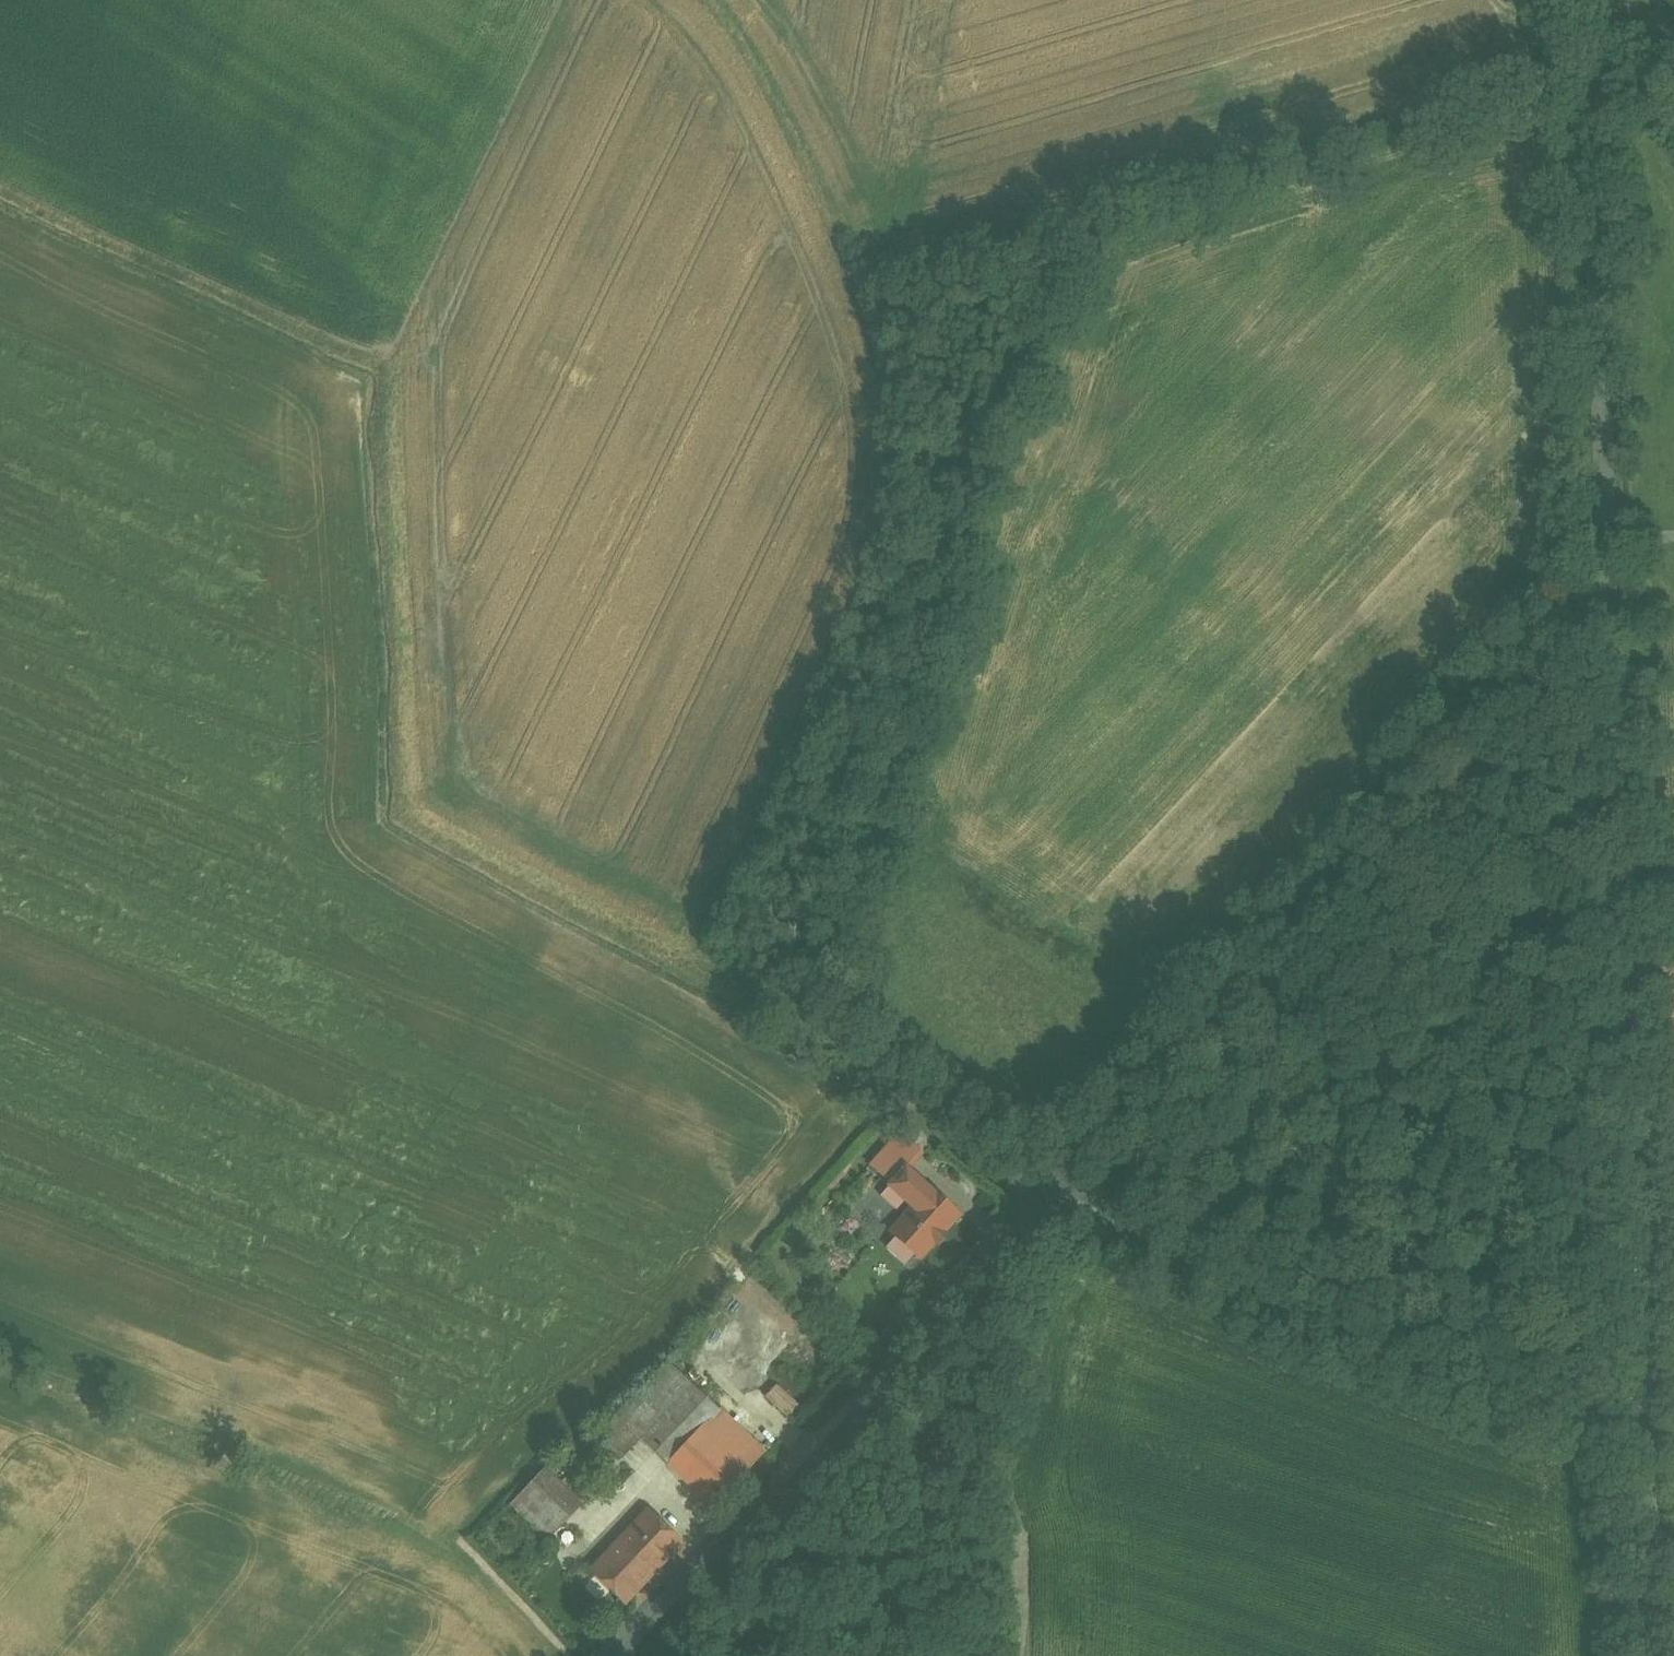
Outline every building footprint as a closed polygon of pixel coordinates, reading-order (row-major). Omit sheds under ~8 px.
[(921,1152),(899,1132),(870,1165),(890,1183),(888,1185),(889,1185),(905,1167),(906,1168),(921,1152)] [(906,1168),(905,1167),(889,1185),(913,1207),(891,1231),(920,1258),(958,1215),(906,1168)] [(671,1364),(619,1418),(641,1438),(643,1440),(694,1385),(671,1364)] [(792,1416),(804,1403),(783,1383),(770,1396),(792,1416)] [(694,1385),(643,1440),(668,1464),(720,1409),(694,1385)] [(765,1452),(720,1409),(668,1464),(713,1506),(765,1452)] [(641,1438),(619,1418),(600,1438),(621,1459),(641,1438)] [(544,1468),(512,1502),(550,1538),(563,1524),(550,1512),(569,1492),(544,1468)] [(680,1542),(648,1512),(592,1571),(625,1601),(680,1542)]
